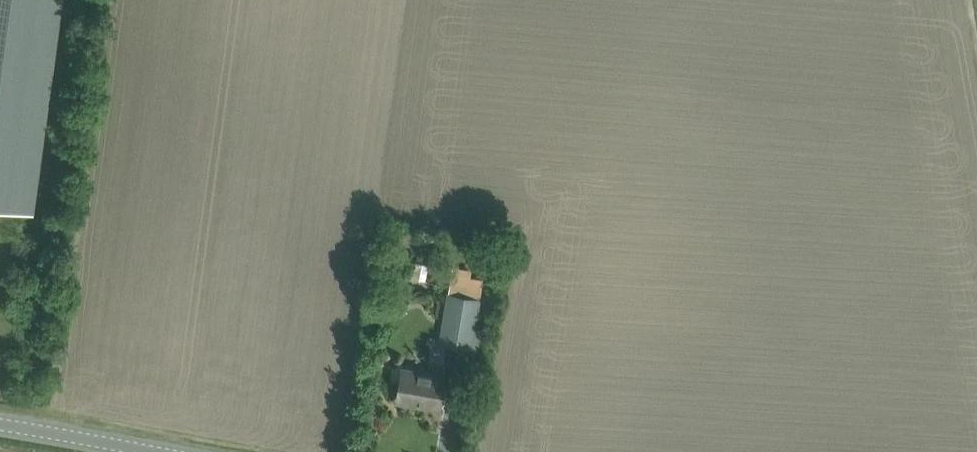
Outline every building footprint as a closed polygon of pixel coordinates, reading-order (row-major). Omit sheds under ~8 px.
[(33,211),(62,0),(0,0),(0,207),(33,211)] [(468,276),(469,269),(453,266),(449,294),(441,341),(488,349),(492,330),(476,327),(483,279),(468,276)] [(398,399),(426,404),(427,398),(441,400),(444,380),(446,370),(430,368),(430,373),(402,368),(400,379),(398,399)]
